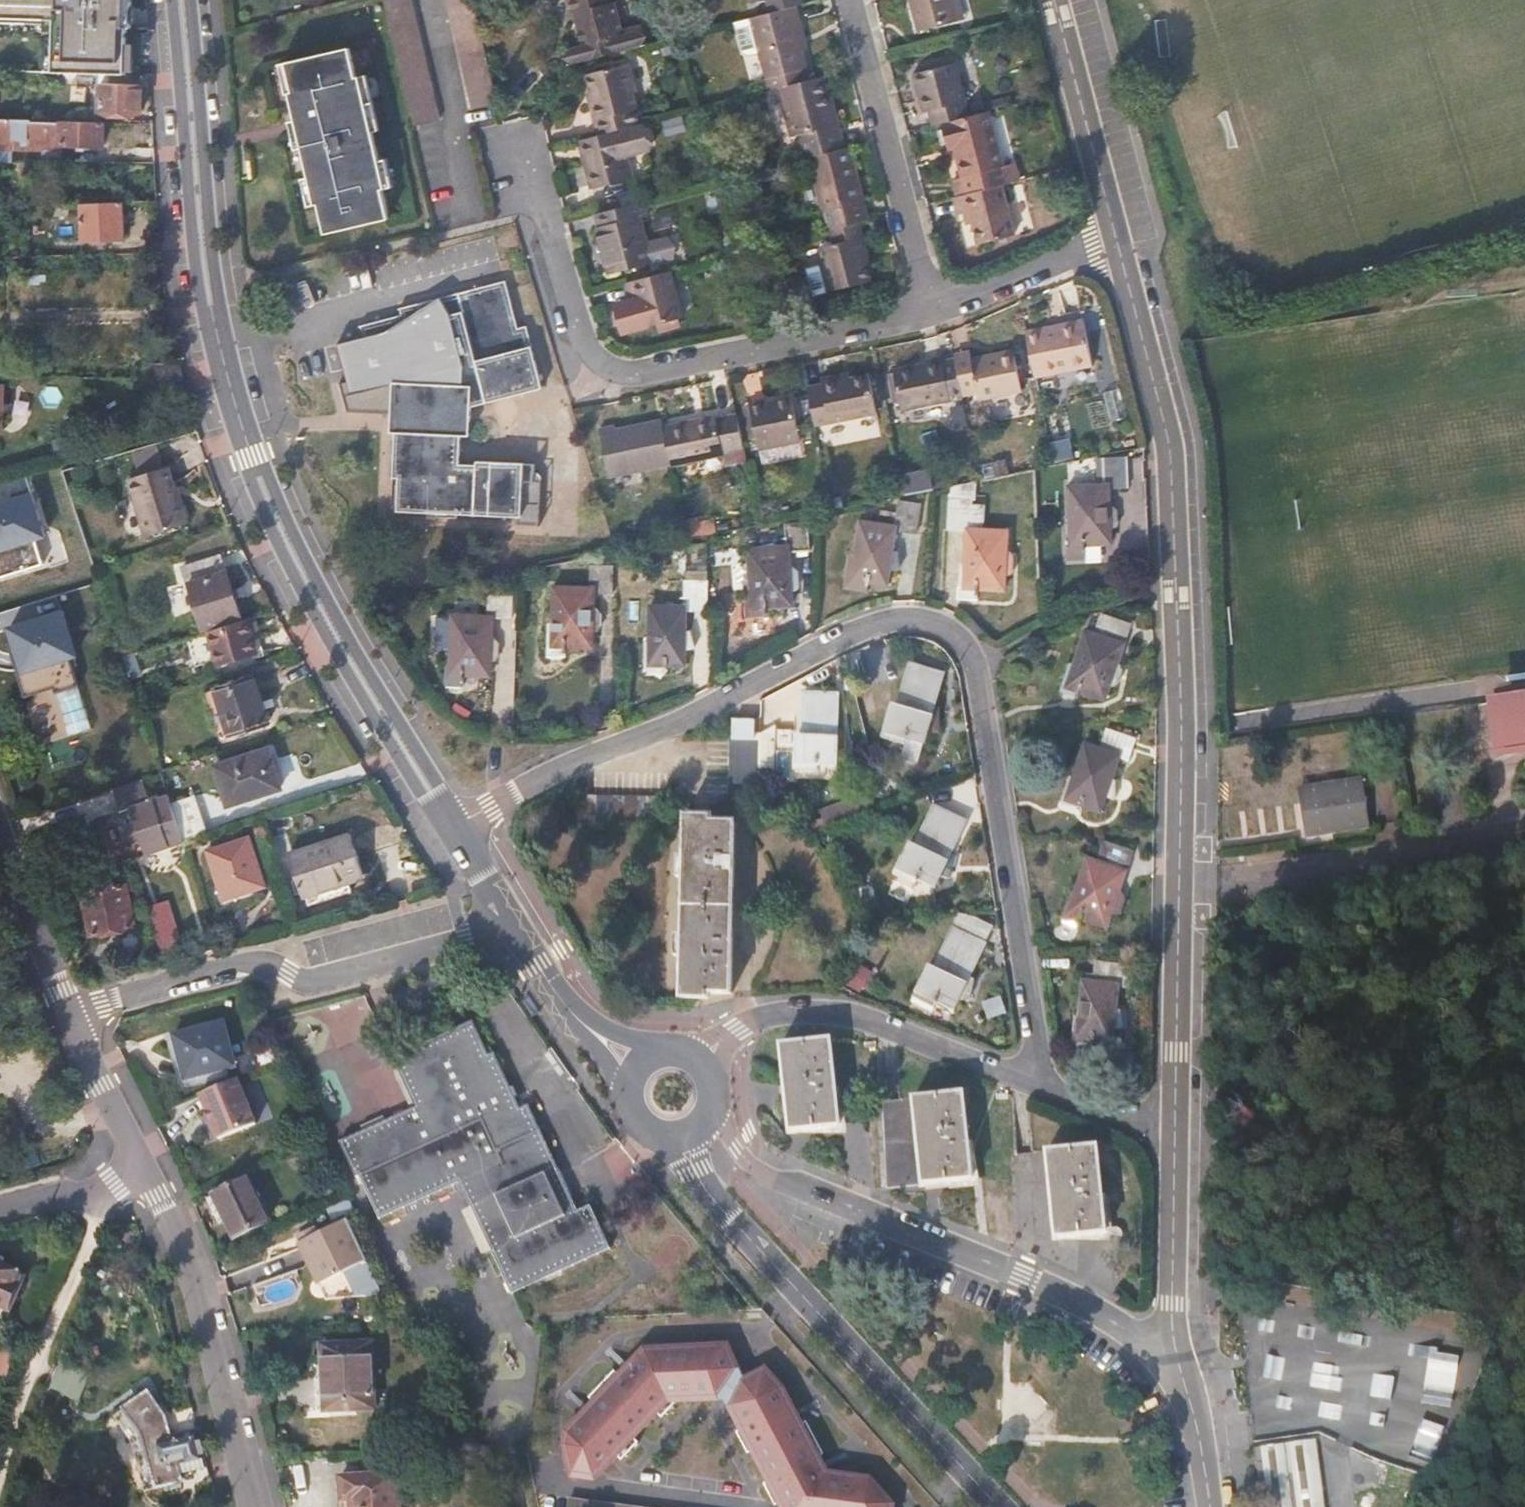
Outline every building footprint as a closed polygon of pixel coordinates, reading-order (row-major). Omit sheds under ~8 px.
[(45,38),(70,38),(86,38),(86,33),(87,0),(46,0),(45,38)] [(407,127),(432,121),(406,0),(380,0),(407,127)] [(569,67),(645,48),(638,28),(619,33),(612,6),(607,6),(606,0),(564,0),(563,0),(568,17),(571,15),(579,47),(561,51),(565,67),(569,67)] [(744,7),(754,4),(759,18),(789,11),(787,0),(742,0),(744,7)] [(950,0),(905,0),(914,36),(955,25),(950,2),(950,0)] [(957,1),(950,2),(955,25),(962,23),(957,1)] [(734,9),(739,24),(747,21),(759,18),(754,4),(744,7),(734,9)] [(798,24),(794,9),(789,11),(759,18),(747,21),(764,94),(775,91),(807,83),(799,54),(792,27),(798,24)] [(492,104),(473,10),(446,16),(466,110),(492,104)] [(806,52),(798,24),(792,27),(799,54),(806,52)] [(70,59),(70,38),(45,38),(45,58),(70,59)] [(308,181),(313,209),(317,208),(324,238),(387,224),(379,195),(384,193),(374,152),(367,122),(358,82),(354,83),(346,53),(285,67),(291,96),(288,99),(294,124),(301,153),(308,181)] [(95,60),(70,59),(45,58),(44,71),(96,72),(95,60)] [(285,99),(288,99),(291,96),(285,67),(278,68),(285,99)] [(615,132),(636,127),(629,97),(633,95),(624,67),(583,78),(589,105),(587,107),(594,137),(615,132)] [(946,125),(966,120),(954,68),(910,78),(917,104),(924,102),(930,129),(946,125)] [(134,82),(134,72),(109,72),(109,82),(99,82),(98,111),(140,111),(141,83),(134,82)] [(828,101),(823,79),(807,83),(775,91),(787,139),(796,138),(802,162),(807,161),(837,153),(824,102),(828,101)] [(358,82),(367,122),(374,120),(365,80),(358,82)] [(1010,186),(992,113),(966,120),(946,125),(952,150),(959,148),(971,196),(1000,189),(1010,186)] [(663,135),(686,132),(684,115),(661,118),(663,135)] [(102,123),(60,122),(59,125),(29,124),(29,121),(0,120),(0,151),(41,152),(41,163),(43,163),(59,163),(59,145),(101,146),(102,123)] [(292,155),(301,153),(294,124),(286,127),(292,155)] [(585,154),(578,157),(587,191),(628,181),(615,132),(594,137),(582,140),(585,154)] [(582,140),(574,142),(578,157),(585,154),(582,140)] [(374,152),(384,193),(391,191),(381,149),(374,152)] [(860,204),(846,150),(837,153),(807,161),(820,213),(860,204)] [(44,172),(43,163),(41,163),(16,163),(17,172),(44,172)] [(305,211),(313,209),(308,181),(300,183),(305,211)] [(1011,239),(1000,189),(971,196),(953,201),(956,217),(967,214),(976,248),(1011,239)] [(640,204),(591,217),(595,229),(589,232),(601,277),(647,265),(635,219),(642,217),(640,204)] [(122,242),(121,205),(79,207),(81,243),(122,242)] [(65,218),(65,208),(50,209),(51,218),(65,218)] [(864,255),(856,225),(826,232),(830,247),(818,249),(821,263),(817,266),(825,295),(869,283),(861,256),(864,255)] [(670,273),(624,285),(627,302),(637,300),(644,329),(681,320),(670,273)] [(364,322),(365,334),(338,340),(346,376),(338,379),(344,409),(388,411),(387,427),(392,429),(390,473),(394,473),(392,508),(428,510),(427,515),(453,516),(453,513),(513,517),(513,526),(535,527),(538,485),(535,476),(532,473),(531,464),(473,460),(473,463),(456,463),(459,418),(469,417),(469,406),(540,389),(527,330),(516,331),(507,282),(404,306),(404,313),(364,322)] [(1024,337),(1033,382),(1091,372),(1082,326),(1024,337)] [(967,356),(952,359),(953,367),(960,400),(974,397),(975,403),(1019,397),(1011,357),(969,364),(967,356)] [(183,378),(180,364),(146,363),(146,376),(183,378)] [(898,417),(961,406),(960,400),(953,367),(940,369),(941,366),(890,375),(898,417)] [(821,390),(806,393),(813,431),(875,419),(867,381),(838,386),(836,382),(821,385),(821,390)] [(761,406),(748,409),(756,454),(798,446),(789,403),(762,409),(761,406)] [(713,420),(659,431),(660,436),(666,469),(722,460),(721,455),(740,452),(734,421),(715,423),(713,420)] [(608,489),(668,479),(666,469),(660,436),(615,443),(615,439),(600,443),(608,489)] [(1053,462),(1073,459),(1069,437),(1049,440),(1053,462)] [(1067,546),(1109,544),(1109,532),(1118,528),(1117,522),(1106,523),(1106,489),(1128,488),(1127,461),(1098,461),(1098,488),(1070,487),(1071,523),(1067,523),(1067,546)] [(166,468),(126,480),(142,537),(185,525),(177,495),(173,496),(166,468)] [(900,474),(904,495),(932,490),(928,469),(900,474)] [(973,501),(973,484),(950,489),(950,500),(973,501)] [(973,501),(950,500),(949,530),(967,532),(966,566),(962,566),(960,587),(1005,590),(1006,577),(1014,572),(1013,569),(1001,568),(1004,534),(971,532),(973,501)] [(903,565),(891,564),(896,533),(917,536),(921,508),(900,505),(894,530),(863,525),(856,558),(853,558),(850,576),(869,580),(869,583),(887,585),(889,571),(901,573),(903,565)] [(792,584),(792,555),(810,553),(809,525),(788,527),(790,550),(751,553),(753,588),(749,589),(751,609),(794,606),(794,593),(801,589),(801,583),(792,584)] [(1086,547),(1086,558),(1111,558),(1111,546),(1086,547)] [(201,622),(204,629),(239,618),(219,556),(184,567),(201,622)] [(591,625),(592,596),(615,594),(615,569),(593,569),(593,590),(557,590),(556,625),(552,624),(552,647),(596,649),(596,635),(604,631),(604,626),(591,625)] [(689,584),(688,609),(655,608),(653,643),(649,643),(649,661),(653,661),(653,666),(685,666),(686,654),(697,651),(698,643),(685,644),(687,614),(709,614),(710,584),(689,584)] [(492,592),(491,617),(455,616),(454,652),(450,652),(449,675),(493,676),(493,665),(502,661),(502,654),(489,654),(490,622),(515,622),(516,593),(492,592)] [(61,613),(10,630),(24,673),(75,655),(61,613)] [(1065,685),(1080,689),(1079,693),(1103,702),(1108,690),(1117,688),(1119,681),(1112,681),(1108,678),(1119,646),(1123,645),(1130,627),(1102,617),(1094,636),(1087,634),(1075,667),(1071,667),(1065,685)] [(239,622),(205,633),(209,647),(191,653),(196,666),(213,660),(215,666),(256,653),(245,620),(239,622)] [(201,622),(119,649),(122,657),(148,649),(204,631),(204,629),(201,622)] [(154,668),(148,649),(122,657),(128,676),(154,668)] [(910,669),(897,713),(893,712),(887,730),(907,737),(907,740),(925,746),(928,735),(937,738),(938,728),(930,726),(944,677),(910,669)] [(253,675),(214,688),(228,736),(268,723),(253,675)] [(804,695),(802,738),(799,738),(798,761),(816,761),(816,767),(835,768),(836,752),(847,753),(847,746),(836,746),(837,696),(804,695)] [(1488,709),(1524,704),(1524,696),(1488,706),(1488,709)] [(1488,709),(1492,743),(1502,742),(1503,752),(1524,749),(1524,748),(1524,738),(1524,704),(1488,709)] [(734,722),(732,742),(754,742),(755,723),(734,722)] [(1064,796),(1084,803),(1082,807),(1098,812),(1104,799),(1114,802),(1116,795),(1108,793),(1121,759),(1128,762),(1136,742),(1107,732),(1100,753),(1087,748),(1074,781),(1070,780),(1064,796)] [(754,742),(732,742),(730,796),(758,797),(761,742),(754,742)] [(205,770),(217,809),(271,793),(257,753),(205,770)] [(149,801),(142,780),(113,790),(119,812),(115,812),(124,843),(139,838),(145,855),(183,844),(182,841),(170,803),(167,795),(149,801)] [(1303,840),(1318,837),(1317,829),(1328,828),(1329,836),(1366,831),(1360,783),(1297,792),(1303,840)] [(182,841),(209,833),(196,795),(170,803),(182,841)] [(669,800),(585,798),(584,824),(669,826),(669,800)] [(825,829),(861,817),(855,798),(818,810),(825,829)] [(935,809),(915,850),(911,849),(902,867),(920,876),(919,879),(935,887),(940,876),(949,881),(952,872),(944,867),(966,825),(935,809)] [(736,823),(713,822),(713,817),(685,817),(682,999),(708,999),(709,993),(734,992),(736,823)] [(1317,829),(1318,837),(1329,836),(1328,828),(1317,829)] [(291,852),(304,896),(343,885),(343,881),(363,874),(351,833),(291,852)] [(209,847),(223,897),(266,885),(252,836),(209,847)] [(1083,919),(1083,923),(1107,932),(1111,918),(1120,918),(1122,912),(1110,908),(1123,874),(1128,875),(1134,856),(1106,846),(1099,866),(1089,862),(1078,895),(1073,893),(1068,913),(1083,919)] [(124,886),(81,897),(92,936),(135,926),(124,886)] [(172,900),(149,904),(155,944),(178,941),(172,900)] [(953,931),(932,974),(929,972),(919,990),(937,999),(936,1005),(953,1012),(959,1000),(967,1005),(971,997),(963,992),(986,948),(953,931)] [(861,994),(873,972),(855,963),(844,984),(861,994)] [(1074,1035),(1093,1038),(1094,1043),(1109,1046),(1111,1033),(1123,1033),(1122,1024),(1116,1023),(1119,991),(1129,992),(1131,971),(1095,965),(1092,987),(1085,986),(1079,1018),(1076,1018),(1074,1035)] [(988,1020),(1008,1013),(1001,995),(981,1002),(988,1020)] [(175,1034),(186,1079),(237,1065),(225,1022),(175,1034)] [(524,1112),(476,1024),(398,1059),(423,1111),(344,1145),(384,1227),(466,1189),(515,1296),(616,1256),(596,1210),(579,1215),(557,1168),(534,1110),(524,1112)] [(832,1039),(784,1042),(790,1130),(801,1129),(838,1125),(832,1039)] [(239,1077),(201,1093),(219,1138),(256,1122),(239,1077)] [(965,1094),(917,1097),(924,1184),(972,1179),(965,1094)] [(1098,1147),(1049,1152),(1056,1237),(1106,1231),(1098,1147)] [(248,1176),(207,1196),(219,1221),(227,1219),(236,1236),(270,1220),(248,1176)] [(299,1243),(318,1283),(345,1270),(357,1295),(383,1293),(347,1219),(331,1227),(299,1243)] [(8,1308),(23,1273),(12,1268),(13,1265),(0,1260),(0,1305),(8,1308)] [(372,1342),(321,1345),(322,1365),(317,1365),(319,1411),(375,1408),(372,1342)] [(573,1479),(597,1481),(670,1406),(723,1403),(741,1371),(732,1343),(644,1347),(566,1430),(564,1442),(573,1479)] [(13,1351),(3,1347),(0,1353),(0,1373),(6,1377),(13,1351)] [(1453,1390),(1458,1358),(1430,1353),(1425,1386),(1453,1390)] [(741,1371),(723,1403),(779,1506),(893,1506),(894,1503),(868,1476),(826,1471),(787,1387),(762,1365),(741,1371)] [(201,1437),(199,1429),(171,1436),(167,1427),(162,1419),(164,1416),(147,1391),(114,1413),(132,1441),(142,1488),(180,1481),(176,1460),(179,1459),(182,1462),(206,1456),(201,1437)] [(1422,1422),(1415,1443),(1432,1449),(1440,1428),(1422,1422)] [(1265,1506),(1322,1506),(1313,1436),(1257,1444),(1265,1506)] [(339,1480),(340,1506),(400,1506),(399,1477),(339,1480)] [(572,1498),(571,1506),(637,1506),(572,1498)]
